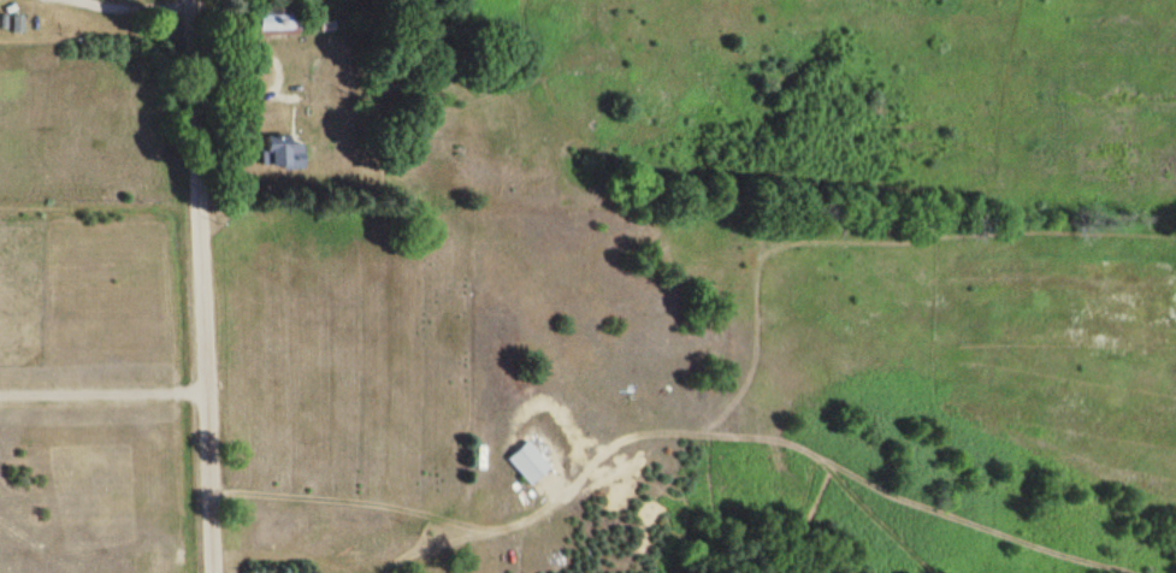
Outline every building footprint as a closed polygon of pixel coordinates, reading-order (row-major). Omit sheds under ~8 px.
[(266,31),(307,35),(309,13),(284,11),(284,15),(267,14),(266,31)] [(309,140),(273,140),(273,170),(309,170),(309,140)] [(555,469),(532,440),(511,457),(533,486),(555,469)]
